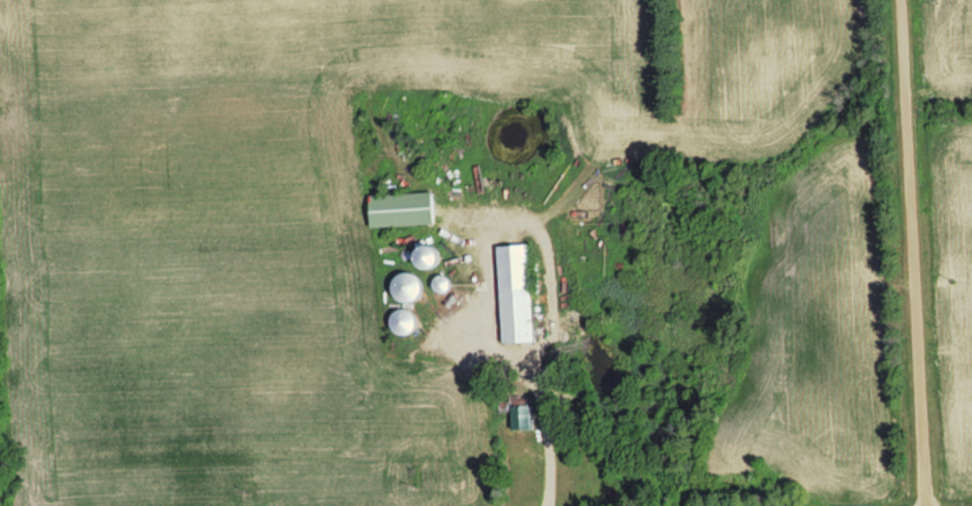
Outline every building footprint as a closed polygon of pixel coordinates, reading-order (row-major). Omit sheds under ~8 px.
[(373,195),(374,227),(438,225),(437,193),(373,195)] [(424,268),(444,267),(443,246),(424,247),(424,268)] [(533,246),(502,247),(504,343),(535,342),(533,246)] [(421,302),(422,276),(402,275),(401,301),(421,302)] [(440,292),(451,292),(450,278),(439,278),(440,292)] [(405,337),(420,325),(408,309),(393,321),(405,337)] [(502,413),(514,413),(514,431),(534,431),(534,403),(502,403),(502,413)]
